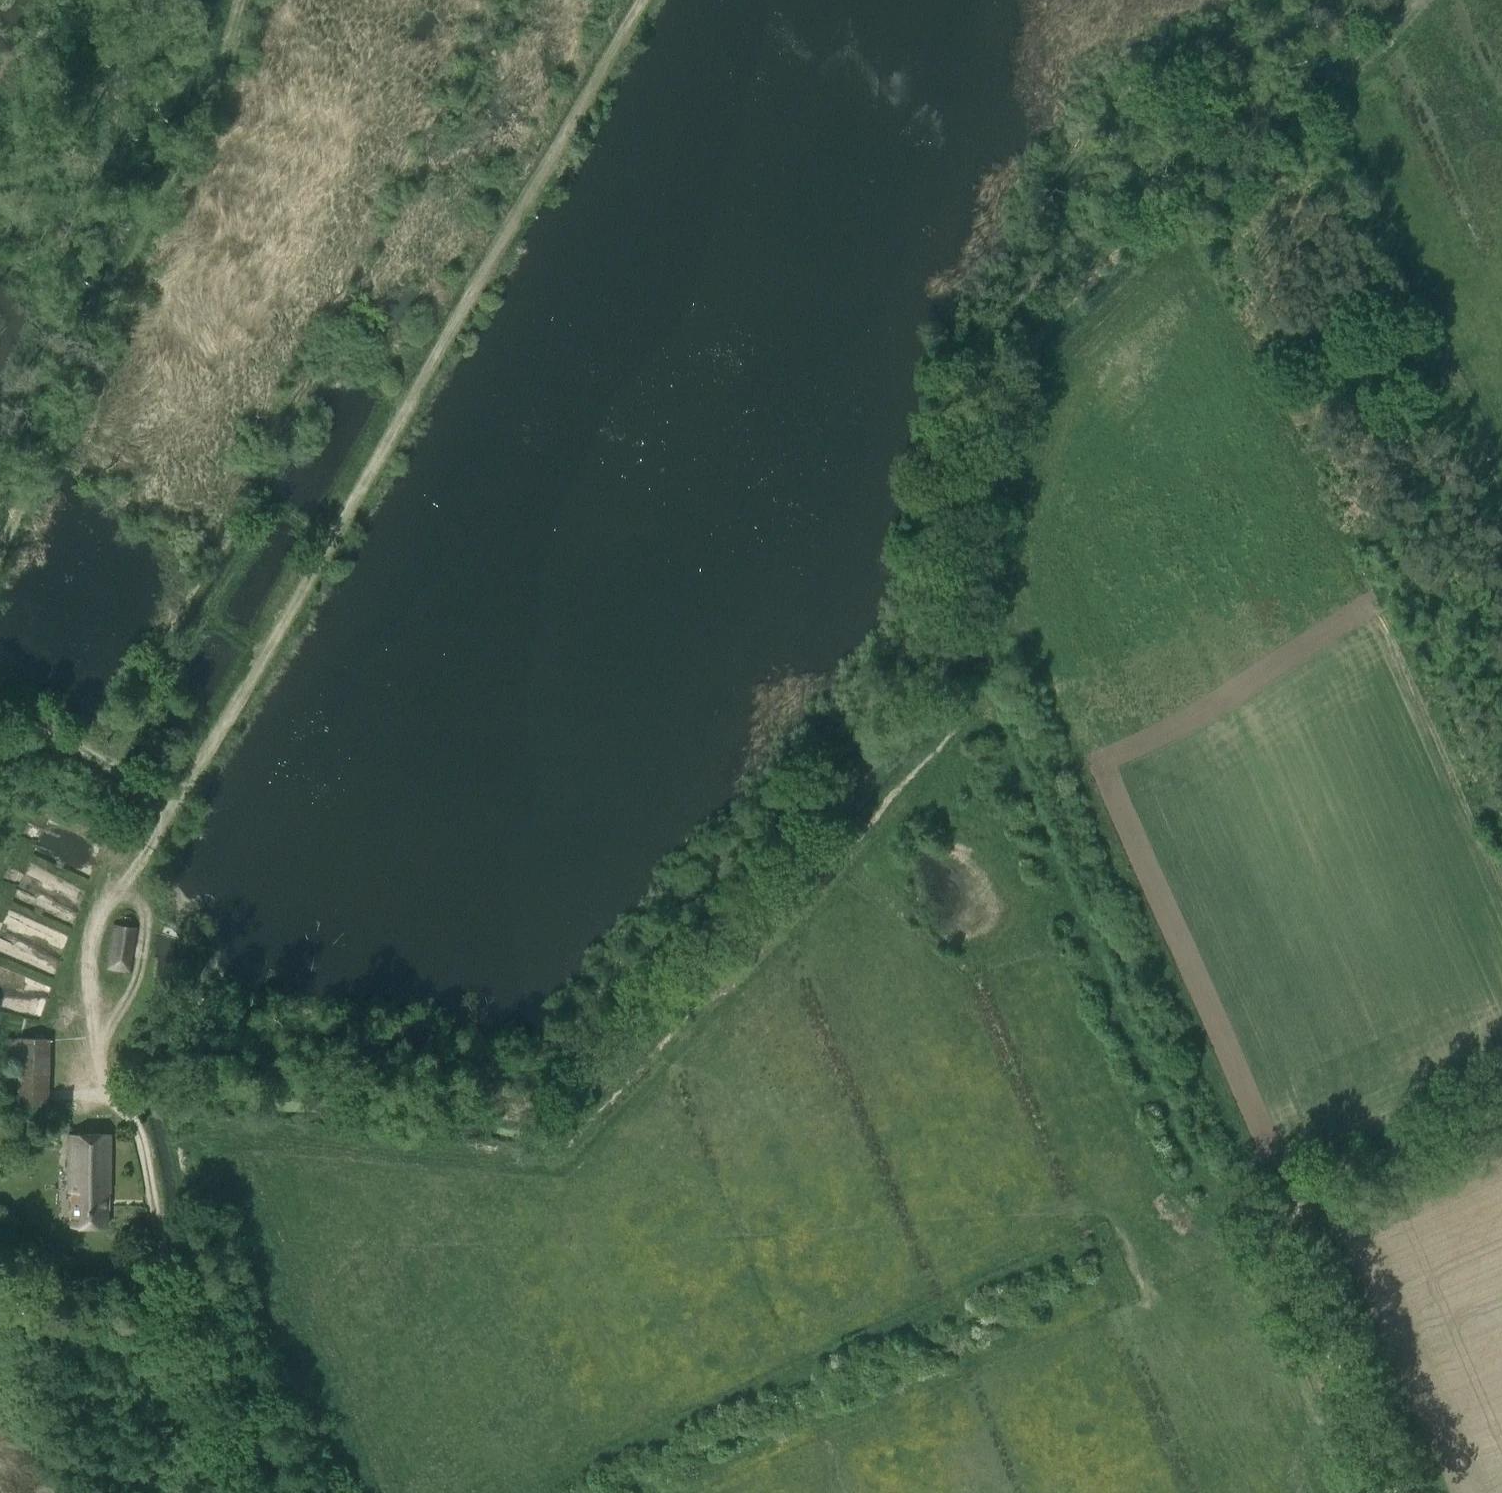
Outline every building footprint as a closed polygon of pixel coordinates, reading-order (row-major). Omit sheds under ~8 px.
[(18,886),(6,880),(0,891),(0,917),(3,918),(18,886)] [(108,967),(128,970),(134,929),(114,926),(108,967)] [(21,1105),(52,1106),(54,1035),(23,1034),(21,1105)] [(16,1119),(17,1093),(0,1092),(0,1118),(16,1119)] [(109,1192),(109,1134),(69,1134),(68,1191),(71,1191),(70,1226),(86,1226),(106,1226),(107,1192),(109,1192)]
